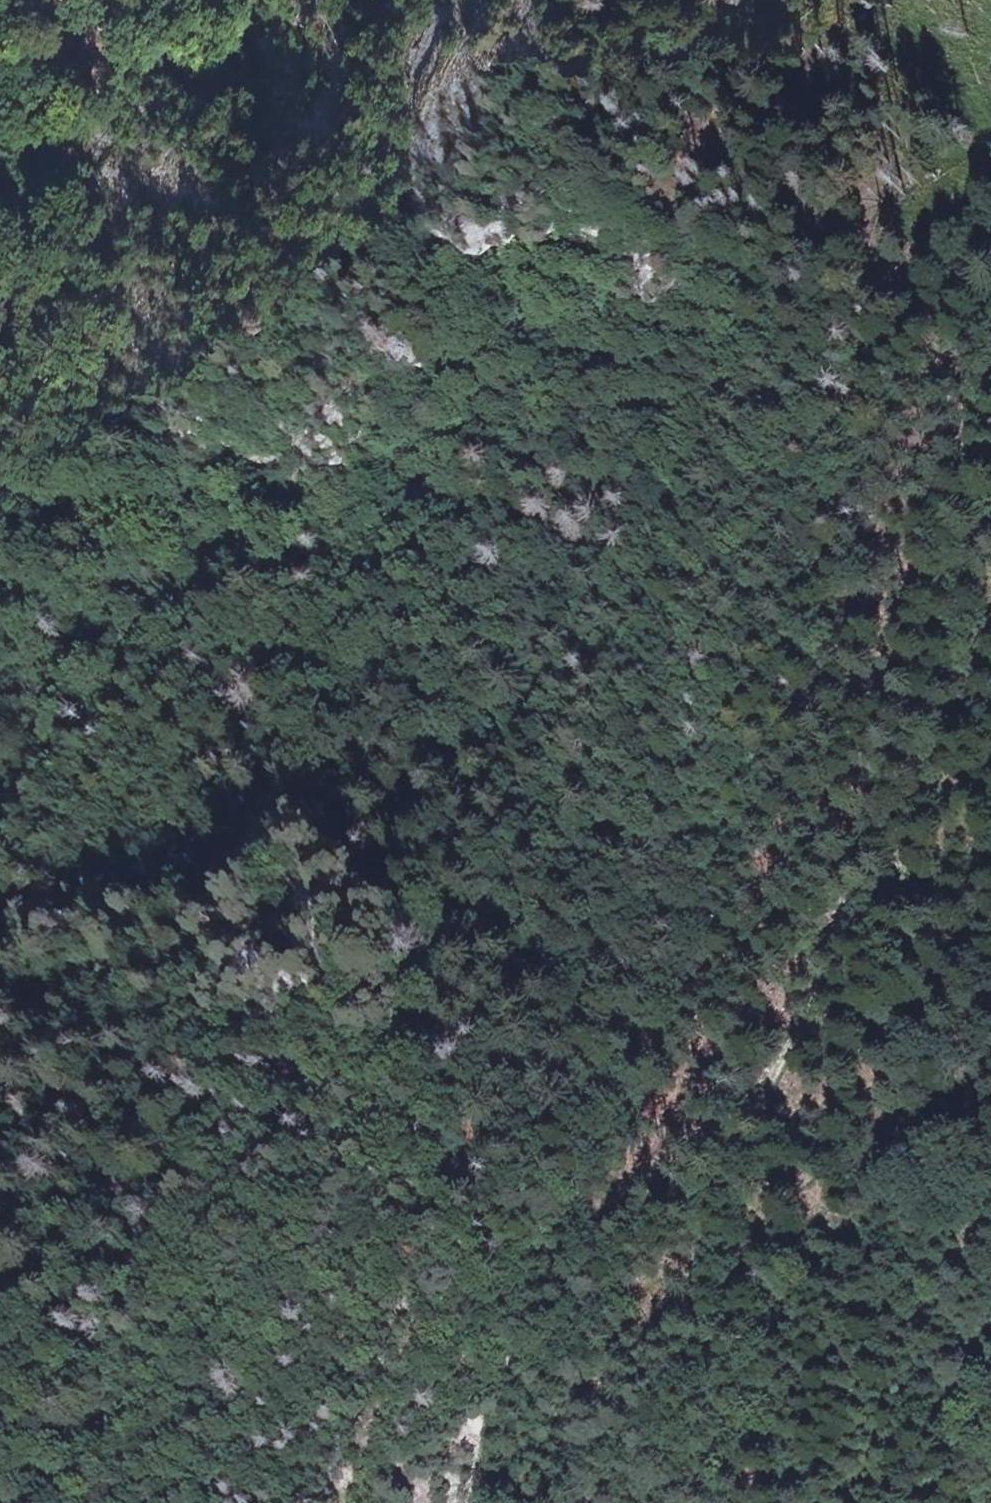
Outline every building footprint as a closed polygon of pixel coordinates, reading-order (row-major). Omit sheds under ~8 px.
[(981,158),(990,162),(990,137),(981,158)]
